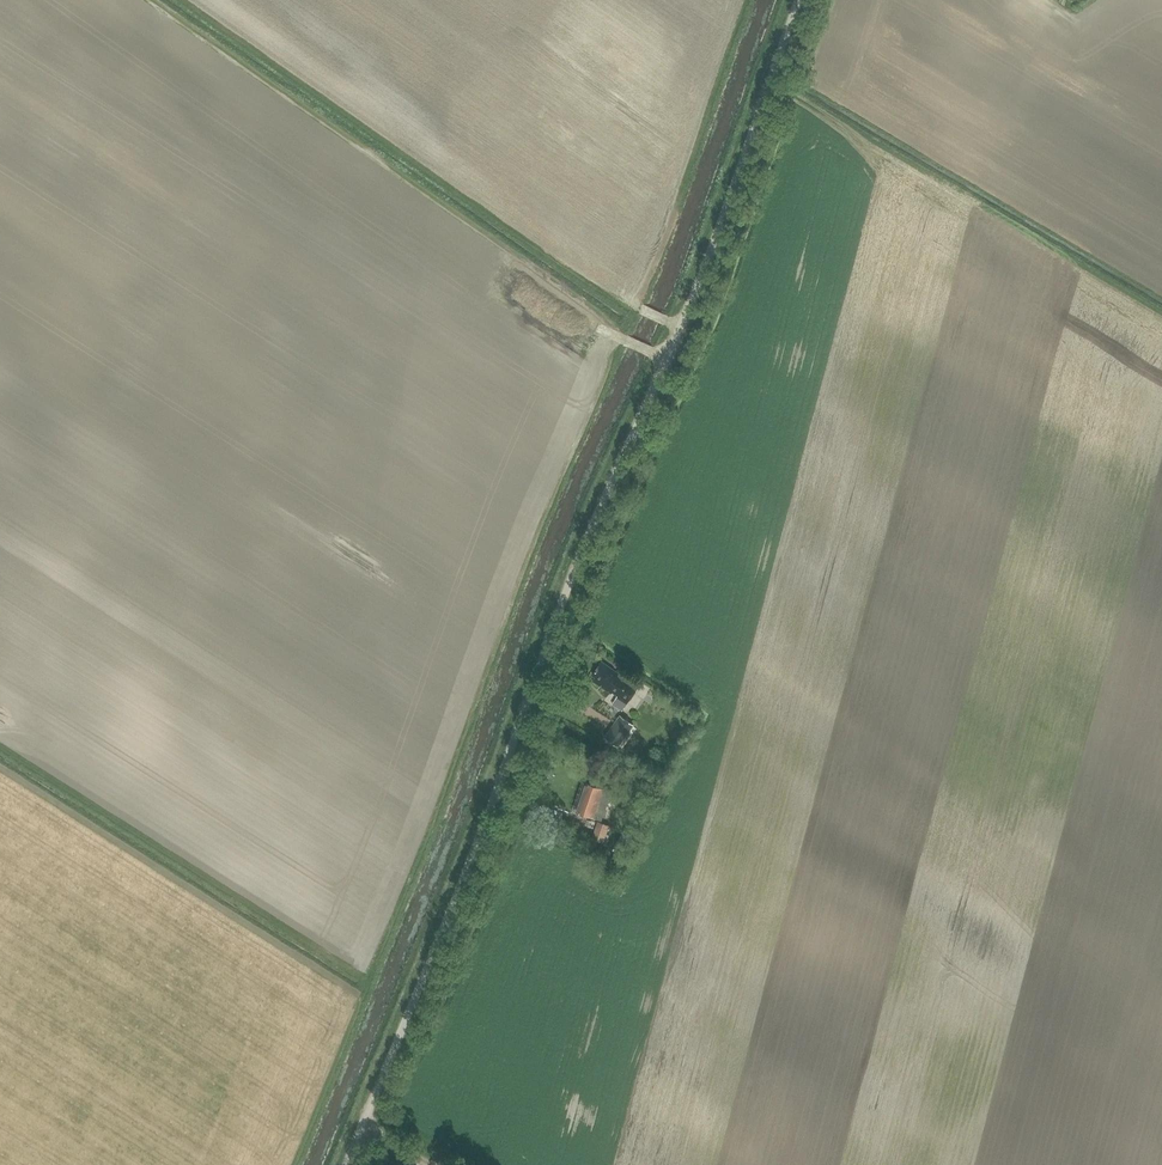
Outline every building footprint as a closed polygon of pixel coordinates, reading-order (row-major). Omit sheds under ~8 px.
[(621,709),(637,685),(600,660),(591,672),(595,676),(593,680),(615,695),(611,702),(621,709)] [(624,718),(620,715),(605,736),(619,746),(634,725),(630,722),(630,721),(625,717),(624,718)] [(585,779),(584,782),(574,809),(593,816),(594,815),(602,818),(612,789),(585,779)] [(604,841),(610,824),(598,820),(592,837),(604,841)]
